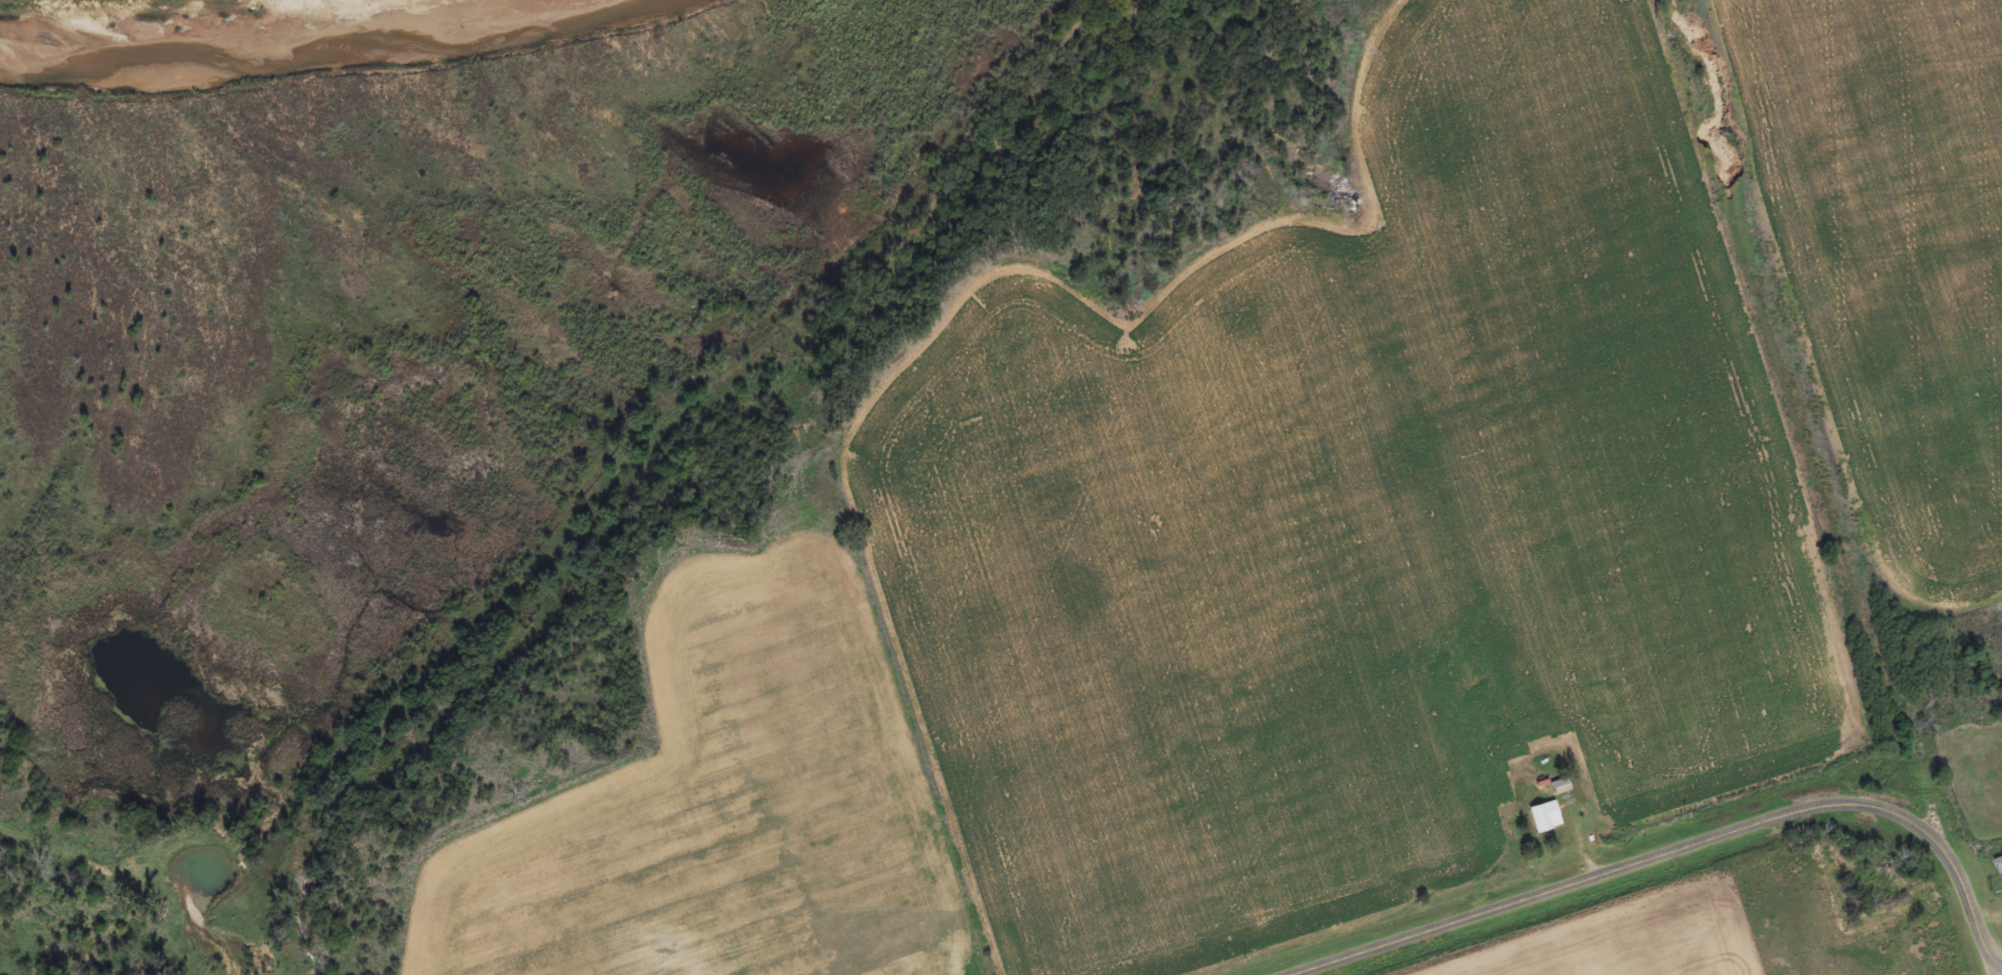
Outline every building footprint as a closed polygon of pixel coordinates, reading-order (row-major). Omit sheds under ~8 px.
[(1572,792),(1569,781),(1553,785),(1556,796),(1572,792)] [(1531,811),(1540,835),(1565,827),(1556,802),(1531,811)]
